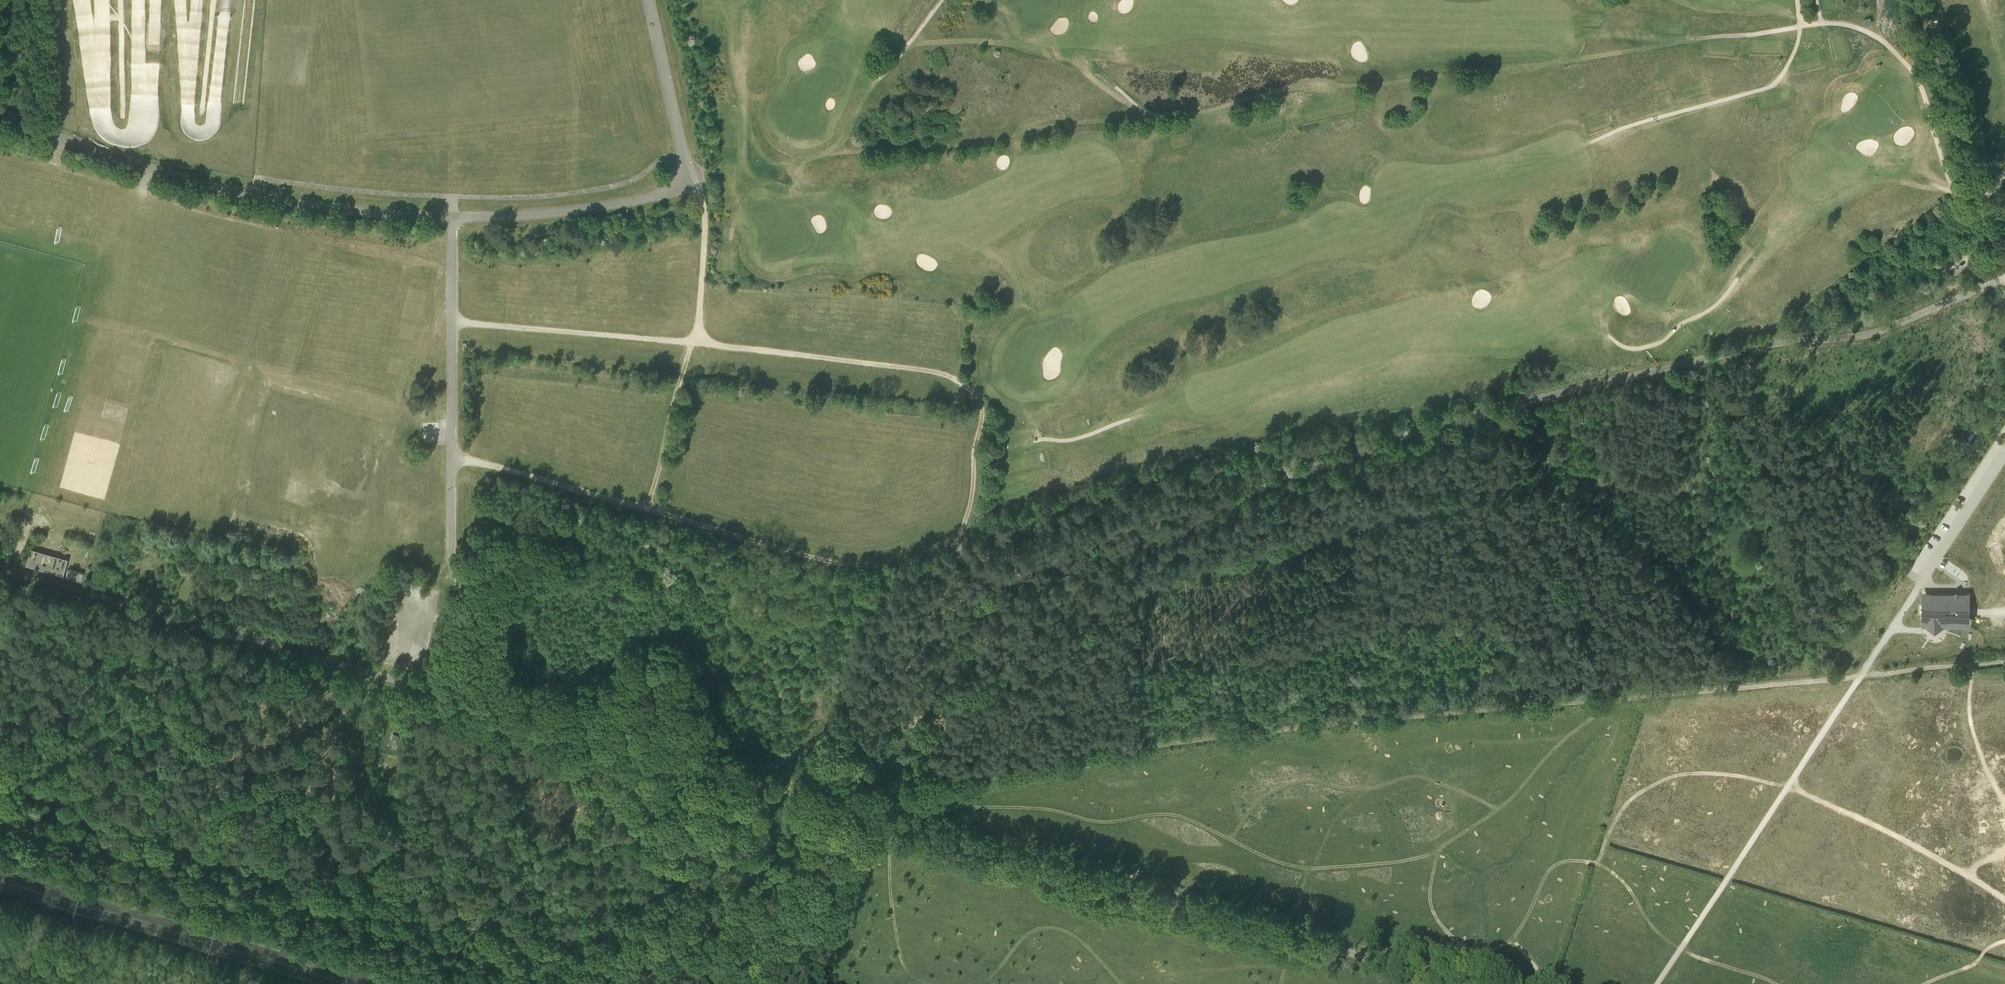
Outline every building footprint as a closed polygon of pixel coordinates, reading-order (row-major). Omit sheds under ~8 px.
[(877,205),(878,217),(889,216),(887,204),(877,205)] [(438,421),(423,422),(424,442),(439,441),(438,421)] [(26,564),(63,575),(68,559),(31,548),(26,564)] [(68,569),(66,576),(81,580),(83,573),(68,569)] [(1923,599),(1923,619),(1923,620),(1924,621),(1924,622),(1924,623),(1925,623),(1926,624),(1927,624),(1928,624),(1941,625),(1956,625),(1963,625),(1964,624),(1965,624),(1966,624),(1967,623),(1968,622),(1968,621),(1969,620),(1969,617),(1969,609),(1969,598),(1968,597),(1968,596),(1967,595),(1966,594),(1965,594),(1964,593),(1963,593),(1961,593),(1954,593),(1935,593),(1930,593),(1928,593),(1927,594),(1926,594),(1925,595),(1924,595),(1924,596),(1924,597),(1923,598),(1923,599)] [(389,746),(395,748),(399,735),(393,733),(389,746)]
